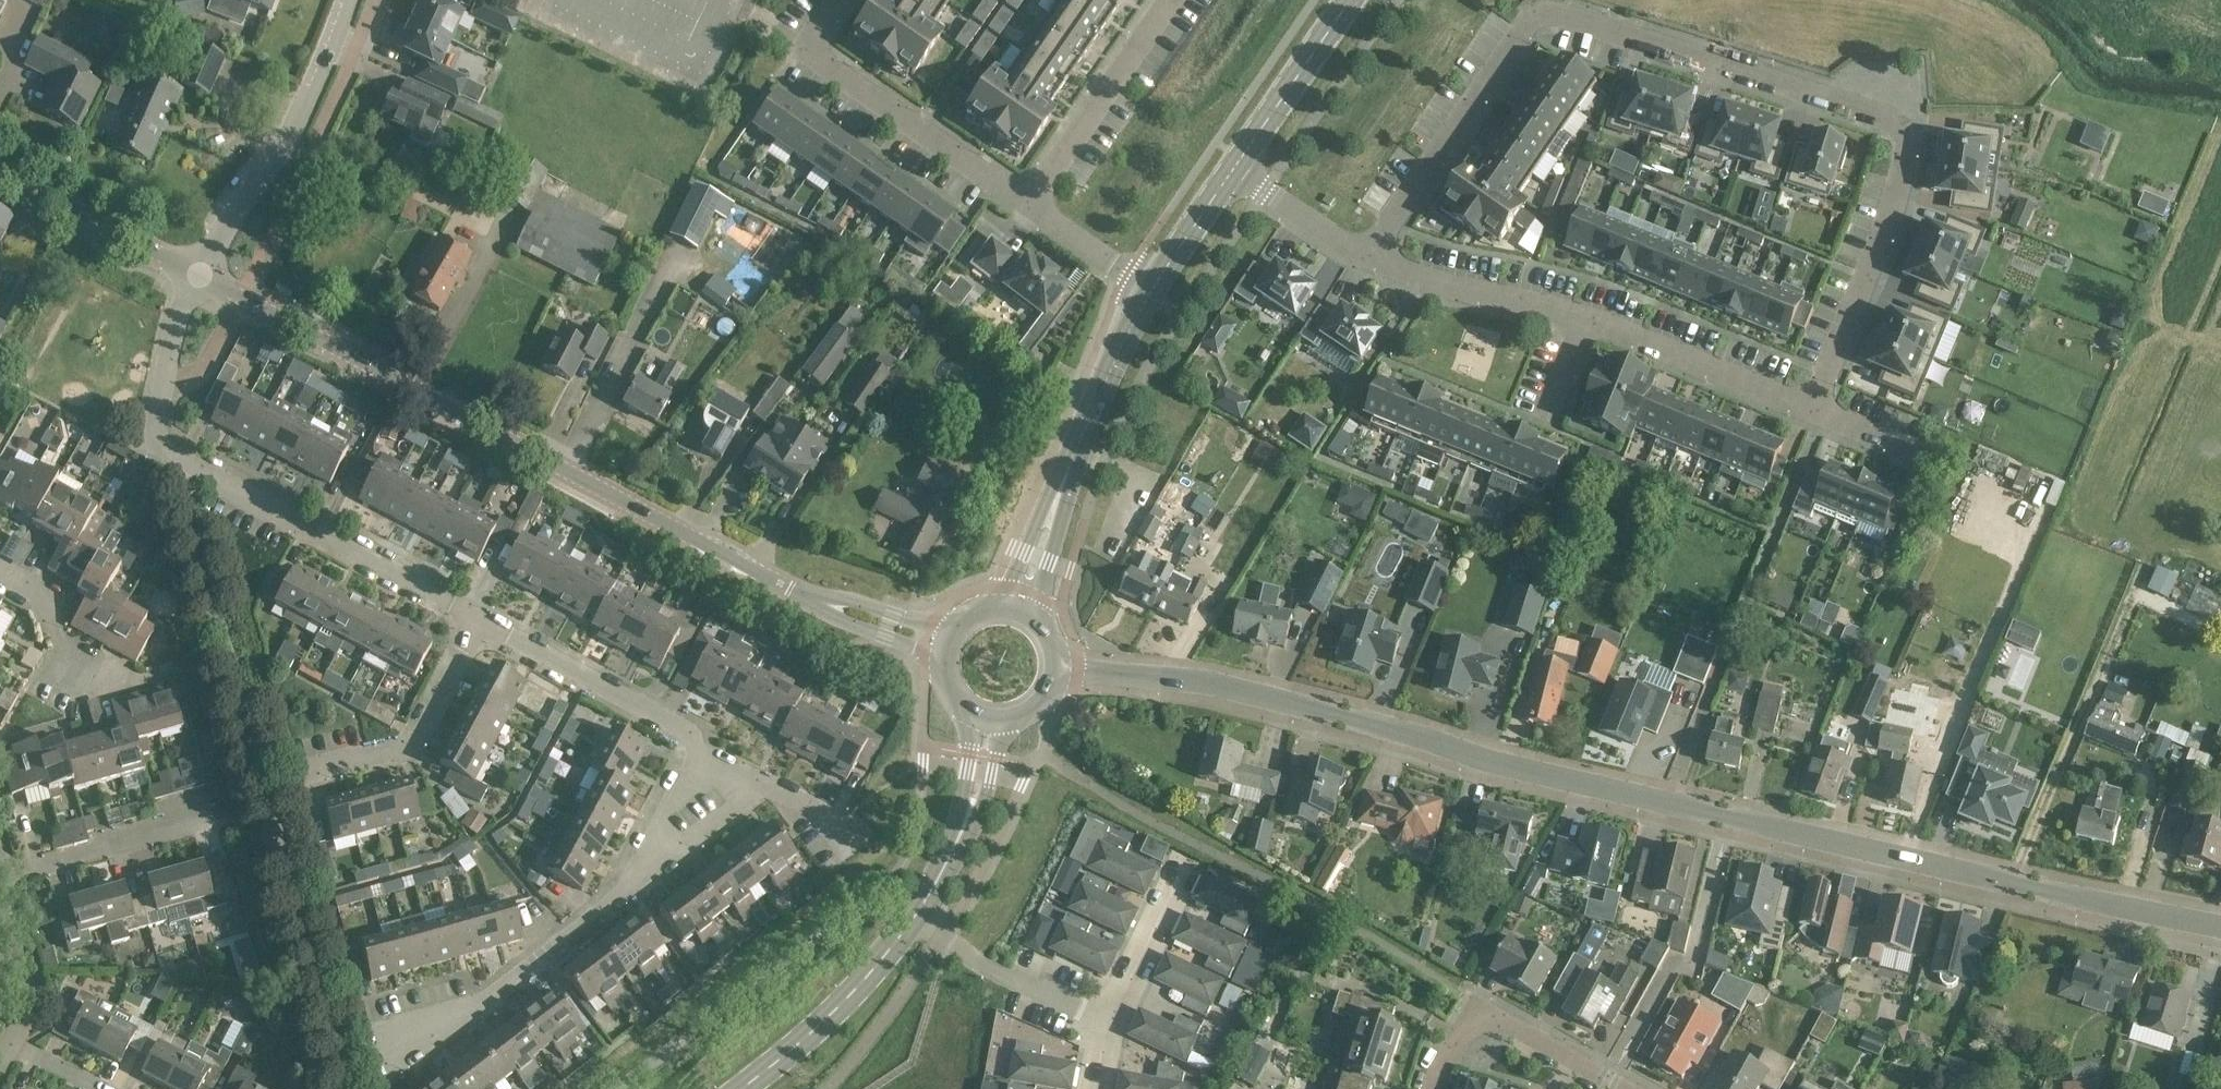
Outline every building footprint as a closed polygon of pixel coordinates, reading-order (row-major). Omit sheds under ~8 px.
[(42,10),(47,0),(24,0),(42,10)] [(51,8),(64,14),(70,1),(69,0),(55,0),(51,8)] [(176,20),(205,16),(203,0),(174,0),(176,20)] [(211,13),(242,24),(249,6),(249,5),(269,12),(274,0),(215,0),(211,13)] [(411,23),(451,42),(457,28),(468,33),(474,20),(469,18),(463,15),(438,4),(430,0),(422,0),(411,23)] [(478,2),(469,18),(474,20),(510,37),(510,38),(518,21),(519,20),(513,17),(478,0),(478,2)] [(854,34),(869,45),(867,49),(880,58),(911,12),(893,0),(877,0),(854,34)] [(911,12),(931,26),(948,1),(947,0),(893,0),(911,12)] [(989,0),(985,0),(972,19),(983,26),(997,5),(989,0)] [(1005,6),(1016,13),(1025,0),(1009,0),(1005,6)] [(1107,0),(1059,0),(1057,2),(1101,33),(1118,8),(1107,0)] [(1101,33),(1057,2),(1040,27),(1083,57),(1101,33)] [(1013,17),(1002,9),(988,30),(999,38),(1013,17)] [(931,26),(911,12),(880,58),(894,68),(896,64),(912,75),(941,33),(931,26)] [(980,28),(969,21),(955,42),(965,50),(980,28)] [(452,95),(458,98),(466,81),(438,68),(451,42),(411,23),(409,28),(404,27),(398,40),(402,43),(399,50),(425,62),(417,79),(452,95)] [(1083,57),(1040,27),(1022,53),(1066,82),(1083,57)] [(985,32),(971,53),(982,61),(997,41),(985,32)] [(78,129),(99,86),(85,79),(92,65),(40,39),(26,66),(47,77),(50,70),(58,75),(41,110),(78,129)] [(186,42),(175,67),(185,72),(188,73),(183,85),(209,96),(227,58),(198,46),(198,47),(186,42)] [(1011,48),(995,71),(1005,78),(1025,92),(1048,108),(1066,82),(1022,53),(1021,55),(1011,48)] [(1578,112),(1598,84),(1557,55),(1537,84),(1578,112)] [(973,56),(966,67),(974,73),(982,62),(973,56)] [(995,71),(966,113),(982,124),(980,126),(994,136),(1025,92),(1005,78),(995,71)] [(163,132),(181,91),(144,75),(126,116),(128,117),(114,147),(147,162),(161,131),(163,132)] [(1652,131),(1665,89),(1659,87),(1661,82),(1641,76),(1632,103),(1618,99),(1609,129),(1633,136),(1637,126),(1652,131)] [(401,93),(394,90),(382,117),(416,133),(424,118),(438,125),(449,101),(406,81),(401,93)] [(1563,133),(1578,112),(1537,84),(1523,105),(1563,133)] [(1665,89),(1652,131),(1668,136),(1664,146),(1689,154),(1698,124),(1684,120),(1693,92),(1673,86),(1672,91),(1665,89)] [(1025,92),(994,136),(1007,144),(1009,141),(1025,153),(1054,111),(1048,108),(1025,92)] [(796,108),(776,95),(754,126),(774,140),(796,108)] [(452,112),(480,124),(487,112),(458,98),(452,112)] [(1740,159),(1754,117),(1747,114),(1749,110),(1729,103),(1720,131),(1706,127),(1697,156),(1722,164),(1725,154),(1740,159)] [(1523,105),(1508,127),(1548,155),(1557,161),(1572,140),(1563,133),(1523,105)] [(774,140),(765,153),(784,167),(794,153),(815,122),(796,108),(774,140)] [(496,134),(504,120),(487,112),(480,124),(479,126),(496,134)] [(1740,159),(1756,164),(1753,174),(1777,182),(1786,152),(1772,147),(1781,120),(1761,113),(1760,118),(1754,117),(1740,159)] [(835,135),(815,122),(794,153),(813,167),(835,135)] [(2089,122),(2081,142),(2101,151),(2110,131),(2089,122)] [(1533,176),(1548,155),(1508,127),(1493,148),(1533,176)] [(1942,137),(1939,158),(1944,159),(1943,165),(1987,172),(1997,174),(2000,157),(2003,132),(1973,127),(1971,142),(1942,137)] [(1589,161),(1600,136),(1591,132),(1550,234),(1562,239),(1594,162),(1589,161)] [(1797,155),(1787,185),(1828,198),(1837,171),(1842,172),(1848,152),(1843,150),(1844,146),(1841,145),(1842,139),(1823,133),(1821,138),(1818,137),(1811,160),(1797,155)] [(855,149),(835,135),(813,167),(833,180),(855,149)] [(1478,170),(1518,198),(1533,176),(1493,148),(1478,170)] [(874,162),(855,149),(833,180),(852,194),(874,162)] [(612,267),(606,263),(620,234),(536,192),(546,174),(520,159),(506,185),(498,197),(531,216),(516,247),(594,286),(600,275),(606,278),(612,267)] [(894,176),(874,162),(852,194),(872,207),(894,176)] [(1937,171),(1934,191),(1963,196),(1961,210),(1991,214),(1995,189),(1997,174),(1987,172),(1943,165),(1942,171),(1937,171)] [(1467,172),(1456,188),(1484,207),(1499,185),(1478,170),(1473,176),(1467,172)] [(1624,175),(1612,170),(1609,177),(1621,182),(1624,175)] [(1661,173),(1654,187),(1667,192),(1673,178),(1661,173)] [(1624,175),(1621,182),(1634,187),(1637,180),(1624,175)] [(913,189),(894,176),(872,207),(891,221),(913,189)] [(731,184),(742,189),(746,182),(735,177),(731,184)] [(1557,177),(1552,190),(1560,193),(1565,181),(1557,177)] [(758,188),(746,182),(742,189),(754,196),(758,188)] [(1499,185),(1484,207),(1511,226),(1513,223),(1528,234),(1537,221),(1522,211),(1527,204),(1518,198),(1499,185)] [(670,237),(697,250),(714,215),(726,221),(734,206),(695,186),(670,237)] [(1484,207),(1456,188),(1444,204),(1459,213),(1454,220),(1468,230),(1484,207)] [(933,203),(913,189),(891,221),(911,234),(933,203)] [(1552,190),(1547,202),(1555,205),(1560,193),(1552,190)] [(1761,191),(1752,221),(1767,225),(1776,196),(1761,191)] [(2145,191),(2139,205),(2164,215),(2170,201),(2145,191)] [(1662,207),(1665,199),(1653,194),(1650,202),(1662,207)] [(773,205),(785,211),(789,203),(777,197),(773,205)] [(1662,207),(1674,212),(1677,204),(1665,199),(1662,207)] [(2021,199),(2011,224),(2025,229),(2034,205),(2021,199)] [(409,200),(401,218),(416,225),(424,207),(409,200)] [(1547,202),(1542,214),(1550,217),(1555,205),(1547,202)] [(801,209),(789,203),(785,211),(797,217),(801,209)] [(910,236),(904,245),(924,259),(930,249),(933,246),(948,256),(965,232),(949,221),(952,217),(932,204),(910,236)] [(1484,207),(1468,230),(1482,239),(1486,233),(1500,242),(1511,226),(1484,207)] [(1591,257),(1612,266),(1627,230),(1632,219),(1610,210),(1605,222),(1605,221),(1591,257)] [(14,219),(0,211),(0,243),(14,219)] [(1568,248),(1591,257),(1605,221),(1582,212),(1568,248)] [(1706,225),(1709,217),(1697,212),(1694,220),(1706,225)] [(826,231),(831,224),(820,217),(815,225),(826,231)] [(1706,225),(1718,230),(1721,222),(1709,217),(1706,225)] [(1774,219),(1770,233),(1771,233),(1783,237),(1787,223),(1774,219)] [(1919,252),(1959,269),(1965,254),(1975,258),(1985,234),(1957,223),(1951,236),(1924,225),(1916,244),(1921,246),(1919,252)] [(843,231),(831,224),(826,231),(838,239),(843,231)] [(1612,266),(1634,275),(1649,239),(1627,230),(1612,266)] [(1749,243),(1753,235),(1740,230),(1737,237),(1749,243)] [(1749,243),(1761,247),(1765,240),(1753,235),(1749,243)] [(467,277),(461,273),(471,255),(440,238),(407,295),(439,312),(454,285),(460,289),(467,277)] [(1634,275),(1656,284),(1671,248),(1649,239),(1634,275)] [(1671,248),(1656,284),(1678,293),(1692,257),(1696,248),(1674,239),(1671,248)] [(1015,258),(992,240),(973,265),(997,284),(1002,278),(1010,284),(1008,287),(1017,294),(1015,298),(1016,299),(1039,270),(1027,261),(1022,267),(1013,260),(1015,258)] [(867,257),(872,249),(860,242),(856,250),(867,257)] [(10,250),(0,244),(0,268),(10,250)] [(1793,260),(1796,253),(1784,248),(1781,255),(1793,260)] [(883,256),(872,249),(867,257),(879,264),(883,256)] [(1953,284),(1959,269),(1919,252),(1916,258),(1911,256),(1903,275),(1930,286),(1925,300),(1953,312),(1963,288),(1953,284)] [(1793,260),(1805,265),(1808,258),(1796,253),(1793,260)] [(1678,293),(1699,302),(1714,266),(1692,257),(1678,293)] [(1260,294),(1297,318),(1317,289),(1304,281),(1305,278),(1293,270),(1292,273),(1278,264),(1271,275),(1255,264),(1236,293),(1253,305),(1260,294)] [(1699,302),(1721,311),(1736,275),(1714,266),(1699,302)] [(1039,270),(1016,299),(1032,312),(1035,309),(1045,317),(1047,314),(1059,324),(1076,302),(1074,301),(1078,295),(1075,293),(1073,296),(1051,279),(1054,276),(1042,267),(1040,271),(1039,270)] [(721,311),(736,291),(715,275),(700,295),(721,311)] [(1721,311),(1743,320),(1758,284),(1736,275),(1721,311)] [(914,283),(910,290),(920,297),(924,290),(914,283)] [(1743,320),(1765,329),(1779,293),(1758,284),(1743,320)] [(950,292),(940,285),(932,295),(956,313),(969,296),(955,285),(950,292)] [(1779,293),(1765,329),(1787,338),(1792,326),(1805,331),(1814,309),(1801,304),(1802,302),(1802,301),(1805,294),(1783,285),(1779,293)] [(898,309),(907,314),(914,305),(905,299),(898,309)] [(840,322),(803,372),(802,373),(821,387),(855,342),(856,343),(859,338),(851,332),(863,315),(852,306),(840,322)] [(1317,348),(1322,341),(1360,366),(1381,333),(1368,325),(1370,322),(1358,314),(1356,317),(1343,308),(1336,319),(1320,309),(1321,308),(1320,307),(1300,338),(1300,339),(1301,338),(1317,348)] [(2117,307),(2111,323),(2124,329),(2130,312),(2117,307)] [(1885,334),(1882,340),(1923,357),(1933,361),(1949,322),(1921,310),(1915,324),(1888,313),(1880,332),(1885,334)] [(1215,314),(1201,343),(1218,351),(1232,323),(1215,314)] [(1994,317),(1989,329),(1998,333),(2003,321),(1994,317)] [(608,339),(585,327),(577,342),(560,333),(543,367),(570,382),(584,356),(595,362),(608,339)] [(2010,332),(2007,338),(2018,342),(2023,331),(2016,329),(2010,332)] [(1041,343),(1029,334),(1018,348),(1030,357),(1041,343)] [(1917,372),(1923,357),(1882,340),(1880,346),(1875,344),(1867,363),(1894,374),(1889,388),(1917,399),(1927,376),(1917,372)] [(2008,343),(2004,352),(2016,357),(2020,348),(2008,343)] [(259,356),(269,361),(274,351),(264,346),(259,356)] [(274,351),(269,361),(279,367),(284,357),(274,351)] [(873,364),(846,403),(862,415),(888,374),(896,362),(882,352),(874,364),(873,364)] [(1619,400),(1632,369),(1614,361),(1607,377),(1600,374),(1594,390),(1619,400)] [(294,362),(286,377),(305,387),(306,387),(311,378),(314,372),(304,367),(294,362)] [(624,405),(656,424),(669,400),(667,399),(683,371),(669,363),(653,391),(637,382),(624,405)] [(1650,376),(1632,369),(1619,400),(1644,410),(1652,392),(1644,389),(1650,376)] [(1380,385),(1368,415),(1375,418),(1372,424),(1371,426),(1391,434),(1398,437),(1416,391),(1410,388),(1383,378),(1383,379),(1380,385)] [(752,415),(763,424),(790,388),(778,380),(752,415)] [(329,388),(319,383),(314,393),(324,398),(329,388)] [(212,422),(231,432),(249,398),(230,388),(225,397),(212,422)] [(350,399),(329,388),(324,398),(344,409),(350,399)] [(1619,400),(1594,390),(1587,405),(1594,408),(1588,424),(1606,431),(1619,400)] [(1416,391),(1398,437),(1401,438),(1418,445),(1422,446),(1440,401),(1436,399),(1416,391)] [(1637,428),(1659,437),(1673,401),(1652,392),(1644,410),(1637,428)] [(720,461),(749,413),(715,393),(706,408),(708,409),(705,415),(703,419),(703,423),(703,426),(705,430),(707,433),(710,436),(702,450),(720,461)] [(1250,405),(1235,396),(1227,410),(1242,419),(1250,405)] [(250,443),(268,409),(249,398),(231,432),(250,443)] [(270,453),(288,419),(293,410),(274,399),(268,409),(250,443),(270,453)] [(350,399),(344,409),(354,414),(360,405),(350,399)] [(1606,431),(1631,442),(1637,428),(1644,410),(1619,400),(1606,431)] [(1422,446),(1417,459),(1441,468),(1446,456),(1464,410),(1463,410),(1440,401),(1422,446)] [(1659,437),(1681,446),(1695,410),(1673,401),(1659,437)] [(1935,406),(1931,417),(1945,423),(1949,412),(1935,406)] [(290,464),(308,430),(313,420),(293,410),(288,419),(270,453),(290,464)] [(1464,410),(1446,456),(1470,466),(1488,420),(1464,410)] [(1681,446),(1702,455),(1717,419),(1695,410),(1681,446)] [(932,448),(945,426),(931,416),(918,439),(932,448)] [(1312,452),(1327,430),(1305,416),(1290,438),(1312,452)] [(1702,455),(1724,464),(1739,428),(1717,419),(1702,455)] [(1488,420),(1470,466),(1471,466),(1493,475),(1512,430),(1489,420),(1488,420)] [(381,438),(396,443),(400,428),(385,423),(381,438)] [(789,459),(803,437),(781,423),(767,445),(763,442),(745,470),(769,485),(786,457),(789,459)] [(1724,464),(1746,473),(1761,437),(1739,428),(1724,464)] [(334,429),(328,441),(309,474),(329,485),(354,440),(334,429)] [(309,474),(328,441),(308,430),(290,464),(309,474)] [(1512,430),(1493,475),(1497,477),(1517,485),(1536,439),(1516,431),(1512,430)] [(40,444),(48,448),(55,435),(47,431),(40,444)] [(409,431),(403,440),(403,441),(413,446),(419,436),(409,431)] [(1340,431),(1328,450),(1337,456),(1349,437),(1340,431)] [(64,441),(55,435),(48,448),(57,453),(64,441)] [(413,446),(425,452),(430,442),(419,436),(413,446)] [(786,457),(769,485),(792,500),(809,473),(811,474),(826,451),(803,437),(789,459),(786,457)] [(1783,446),(1761,437),(1746,473),(1742,483),(1764,492),(1771,474),(1783,479),(1789,464),(1778,459),(1783,446)] [(1536,439),(1517,485),(1524,488),(1544,496),(1547,487),(1553,490),(1554,490),(1566,460),(1568,454),(1569,453),(1542,442),(1536,439)] [(130,452),(111,441),(106,450),(125,461),(130,452)] [(1262,443),(1251,461),(1272,474),(1283,456),(1262,443)] [(1593,448),(1588,460),(1595,463),(1600,451),(1593,448)] [(1600,451),(1595,463),(1603,466),(1608,454),(1600,451)] [(448,452),(443,461),(453,467),(458,457),(448,452)] [(1615,457),(1608,454),(1603,466),(1611,469),(1615,457)] [(83,468),(90,472),(97,459),(90,455),(83,468)] [(402,466),(382,456),(365,487),(359,499),(378,510),(396,477),(402,466)] [(468,463),(458,457),(453,467),(463,472),(468,463)] [(1615,457),(1611,469),(1618,472),(1623,460),(1615,457)] [(97,459),(90,472),(99,477),(106,464),(97,459)] [(924,564),(950,513),(939,507),(945,496),(951,499),(963,476),(930,459),(919,482),(930,488),(924,500),(922,499),(917,509),(884,492),(875,510),(908,527),(896,550),(924,564)] [(1581,459),(1578,469),(1591,473),(1594,463),(1581,459)] [(1638,462),(1633,474),(1641,478),(1646,465),(1638,462)] [(14,506),(32,475),(10,463),(7,468),(0,464),(0,506),(10,512),(14,506)] [(1288,469),(1279,463),(1274,470),(1284,476),(1288,469)] [(1371,465),(1368,473),(1380,478),(1383,470),(1371,465)] [(1646,465),(1641,478),(1649,481),(1652,471),(1653,469),(1646,465)] [(1809,471),(1793,511),(1811,519),(1815,511),(1836,520),(1854,476),(1831,466),(1826,478),(1809,471)] [(495,482),(500,472),(490,467),(484,476),(495,482)] [(36,469),(34,471),(32,475),(14,506),(35,518),(57,481),(36,469)] [(1578,469),(1575,478),(1587,483),(1591,473),(1578,469)] [(1383,470),(1380,478),(1392,483),(1395,475),(1383,470)] [(1649,481),(1646,486),(1661,492),(1667,477),(1652,471),(1649,481)] [(510,478),(500,472),(495,482),(505,488),(510,478)] [(57,481),(35,518),(32,525),(53,537),(74,499),(81,487),(60,475),(57,481)] [(1692,481),(1679,476),(1676,484),(1689,489),(1692,481)] [(1836,520),(1858,528),(1861,520),(1876,484),(1854,476),(1836,520)] [(378,510),(398,521),(416,488),(396,477),(378,510)] [(1575,478),(1572,488),(1584,492),(1587,483),(1575,478)] [(1704,486),(1692,481),(1689,489),(1700,494),(1704,486)] [(1345,484),(1338,502),(1355,509),(1352,517),(1367,523),(1378,498),(1345,484)] [(1876,484),(1861,520),(1884,530),(1898,494),(1876,484)] [(102,501),(111,506),(118,493),(109,488),(102,501)] [(398,521),(418,531),(435,499),(416,488),(398,521)] [(1572,488),(1568,498),(1581,502),(1584,492),(1572,488)] [(517,517),(530,525),(545,497),(531,490),(517,517)] [(1431,495),(1419,491),(1415,498),(1428,503),(1431,495)] [(1723,494),(1720,501),(1732,507),(1735,499),(1723,494)] [(1192,511),(1203,518),(1214,503),(1202,495),(1192,511)] [(1443,500),(1431,495),(1428,503),(1440,508),(1443,500)] [(455,509),(438,542),(457,552),(475,520),(481,508),(461,498),(455,509)] [(1568,498),(1565,508),(1577,512),(1581,502),(1568,498)] [(58,575),(94,511),(74,499),(53,537),(63,542),(48,569),(58,575)] [(418,531),(438,542),(455,509),(435,499),(418,531)] [(1390,503),(1384,516),(1395,521),(1401,509),(1390,503)] [(1480,510),(1468,506),(1465,514),(1478,517),(1480,510)] [(1149,516),(1161,523),(1167,513),(1155,507),(1149,516)] [(1565,508),(1562,518),(1574,522),(1577,512),(1565,508)] [(567,509),(561,521),(568,525),(575,513),(567,509)] [(79,587),(111,532),(102,527),(107,517),(95,510),(94,511),(58,575),(79,587)] [(1478,517),(1490,521),(1493,513),(1480,510),(1478,517)] [(1138,536),(1152,544),(1163,524),(1161,523),(1149,516),(1138,536)] [(1562,518),(1558,527),(1571,532),(1574,522),(1562,518)] [(495,531),(475,520),(457,552),(478,563),(495,531)] [(82,632),(103,595),(121,562),(110,556),(122,537),(121,536),(127,526),(118,521),(112,531),(111,530),(111,532),(79,587),(77,592),(87,598),(71,626),(82,632)] [(1558,527),(1555,537),(1568,541),(1571,532),(1558,527)] [(1181,537),(1170,531),(1165,541),(1176,547),(1181,537)] [(31,545),(10,533),(0,551),(0,555),(20,566),(31,545)] [(542,591),(551,595),(569,563),(556,556),(565,540),(554,534),(549,542),(525,588),(539,596),(542,591)] [(1176,553),(1182,556),(1191,539),(1182,535),(1181,537),(1176,547),(1174,552),(1176,553)] [(509,580),(525,588),(549,542),(539,537),(534,545),(522,538),(504,570),(513,574),(509,580)] [(1200,544),(1191,539),(1182,556),(1192,561),(1200,544)] [(1230,574),(1243,554),(1224,542),(1211,562),(1230,574)] [(167,550),(166,555),(169,559),(175,560),(179,557),(180,551),(177,547),(171,546),(167,550)] [(1510,548),(1510,569),(1535,569),(1535,548),(1510,548)] [(624,568),(630,556),(622,552),(616,564),(624,568)] [(141,559),(139,553),(136,559),(127,553),(120,566),(129,571),(136,559),(140,561),(141,559)] [(1121,593),(1155,610),(1166,588),(1144,578),(1154,559),(1142,553),(1133,572),(1132,572),(1121,593)] [(1420,560),(1404,600),(1432,612),(1448,572),(1420,560)] [(579,569),(569,563),(551,595),(559,600),(555,606),(570,614),(595,568),(583,561),(579,569)] [(1300,603),(1324,615),(1343,576),(1320,564),(1300,603)] [(276,575),(263,598),(274,604),(287,611),(283,618),(294,624),(298,617),(319,577),(305,570),(302,577),(292,572),(281,565),(276,575)] [(588,616),(595,620),(596,620),(597,621),(611,594),(612,595),(612,594),(615,588),(603,582),(607,574),(595,568),(570,614),(584,622),(588,616)] [(654,588),(661,575),(653,571),(647,583),(654,588)] [(2178,580),(2158,571),(2148,591),(2169,600),(2178,580)] [(298,617),(294,624),(305,630),(309,623),(322,630),(340,596),(331,591),(334,586),(319,577),(298,617)] [(1166,588),(1155,610),(1189,626),(1200,605),(1199,604),(1208,585),(1196,579),(1187,598),(1166,588)] [(598,639),(612,646),(638,599),(638,600),(641,595),(628,588),(622,600),(612,594),(612,595),(611,594),(597,621),(596,620),(595,620),(591,628),(601,633),(598,639)] [(1772,588),(1766,603),(1778,608),(1784,593),(1772,588)] [(1544,597),(1518,589),(1506,627),(1532,636),(1544,597)] [(115,602),(103,595),(82,632),(103,644),(129,598),(120,593),(115,602)] [(194,611),(191,594),(175,597),(178,614),(194,611)] [(322,630),(314,645),(326,651),(334,637),(344,642),(365,602),(351,594),(348,600),(340,596),(322,630)] [(130,598),(129,598),(103,644),(135,662),(154,628),(143,622),(145,618),(125,607),(130,598)] [(638,599),(612,646),(628,654),(631,648),(639,653),(657,619),(662,610),(639,598),(638,600),(638,599)] [(367,654),(368,655),(386,621),(377,616),(381,610),(365,602),(338,652),(351,659),(356,649),(367,654)] [(1268,645),(1285,649),(1293,616),(1275,612),(1276,607),(1262,604),(1260,609),(1243,605),(1235,637),(1252,641),(1252,645),(1267,649),(1268,645)] [(1339,664),(1371,675),(1377,656),(1394,661),(1401,639),(1385,633),(1387,625),(1351,613),(1345,632),(1349,633),(1339,664)] [(1806,614),(1800,627),(1813,632),(1819,619),(1806,614)] [(657,619),(639,653),(648,658),(645,664),(659,672),(667,657),(679,663),(696,631),(685,624),(685,625),(672,618),(669,625),(657,619)] [(1756,619),(1753,633),(1768,636),(1771,623),(1756,619)] [(387,674),(412,627),(398,620),(394,626),(386,621),(368,655),(367,654),(363,663),(386,675),(387,674)] [(2013,623),(2006,641),(2033,652),(2040,634),(2013,623)] [(412,627),(387,674),(398,680),(402,673),(414,680),(432,646),(423,641),(426,635),(412,627)] [(1846,629),(1840,643),(1854,649),(1861,631),(1851,627),(1846,629)] [(701,633),(683,666),(696,672),(691,680),(700,685),(697,691),(712,699),(739,648),(743,641),(732,634),(725,647),(721,654),(710,648),(714,641),(701,633)] [(1690,640),(1676,674),(1704,686),(1718,651),(1690,640)] [(1479,649),(1448,641),(1435,691),(1466,699),(1471,682),(1492,688),(1498,662),(1477,657),(1479,649)] [(1547,653),(1543,662),(1568,669),(1568,672),(1578,674),(1606,686),(1620,654),(1589,641),(1581,662),(1547,653)] [(25,656),(38,664),(43,655),(30,648),(25,656)] [(739,648),(712,699),(726,707),(729,701),(737,706),(755,673),(744,667),(748,659),(751,655),(739,648)] [(785,651),(780,659),(789,665),(793,658),(794,656),(785,651)] [(278,654),(272,666),(287,674),(293,662),(278,654)] [(33,672),(38,664),(25,656),(20,665),(33,672)] [(157,660),(160,670),(174,666),(171,656),(157,660)] [(789,665),(788,667),(798,672),(803,663),(793,658),(789,665)] [(1553,728),(1568,672),(1568,669),(1543,662),(1542,662),(1526,721),(1553,728)] [(483,685),(517,703),(527,683),(494,665),(483,685)] [(528,701),(525,707),(548,720),(558,726),(563,716),(575,695),(565,690),(558,685),(540,675),(533,671),(527,681),(559,699),(552,713),(552,714),(528,701)] [(767,680),(755,673),(737,706),(747,711),(744,715),(758,723),(778,686),(783,677),(772,671),(767,680)] [(321,685),(321,686),(333,692),(339,681),(327,674),(321,685)] [(1982,707),(2082,749),(2086,738),(2135,757),(2144,738),(2147,730),(2136,725),(2133,732),(2114,725),(2118,715),(2097,706),(2093,715),(1996,674),(1982,707)] [(1890,684),(1871,675),(1854,717),(1871,725),(1890,684)] [(778,686),(758,723),(772,731),(775,725),(784,730),(798,703),(801,698),(789,692),(794,683),(783,677),(778,686)] [(1657,735),(1672,696),(1645,685),(1643,691),(1622,683),(1602,732),(1636,746),(1643,729),(1657,735)] [(1753,729),(1775,734),(1783,700),(1782,700),(1785,689),(1764,684),(1762,695),(1761,695),(1753,729)] [(472,705),(506,723),(517,703),(483,685),(472,705)] [(2107,686),(2102,698),(2114,703),(2119,691),(2107,686)] [(170,688),(145,694),(157,737),(181,730),(170,688)] [(1,698),(13,705),(18,697),(6,689),(1,698)] [(145,694),(122,701),(139,757),(151,753),(147,739),(157,737),(145,694)] [(348,707),(364,716),(372,702),(371,702),(370,703),(355,695),(348,707)] [(859,703),(869,708),(873,701),(863,696),(859,703)] [(1943,697),(1927,741),(1952,751),(1969,706),(1943,697)] [(12,708),(13,705),(1,698),(0,699),(0,709),(8,714),(12,708)] [(118,735),(108,737),(120,779),(142,773),(138,757),(139,757),(122,701),(109,705),(118,735)] [(372,702),(364,716),(390,730),(398,717),(372,702)] [(809,709),(798,703),(784,730),(779,738),(788,743),(785,749),(800,757),(824,710),(813,704),(809,709)] [(462,725),(495,743),(506,723),(472,705),(462,725)] [(817,759),(826,764),(844,729),(832,722),(836,716),(824,710),(800,757),(814,765),(817,759)] [(548,720),(542,731),(537,740),(548,746),(558,726),(548,720)] [(574,735),(575,733),(579,726),(570,720),(566,727),(564,730),(574,735)] [(1714,737),(1708,764),(1740,771),(1746,745),(1731,741),(1735,724),(1719,720),(1715,737),(1714,737)] [(462,725),(451,745),(485,763),(495,743),(462,725)] [(1866,747),(1879,750),(1884,728),(1872,725),(1871,725),(1866,747)] [(1896,765),(1890,764),(1886,785),(1891,786),(1887,804),(1914,810),(1923,772),(1907,768),(1908,759),(1909,759),(1915,733),(1884,726),(1884,728),(1879,750),(1878,752),(1897,756),(1896,765)] [(2186,747),(2197,749),(2201,728),(2189,726),(2186,747)] [(856,735),(844,729),(826,764),(834,769),(831,774),(846,783),(855,767),(866,773),(883,742),(860,729),(856,735)] [(559,740),(568,745),(574,735),(564,730),(559,740)] [(602,750),(636,768),(647,748),(613,730),(602,750)] [(1971,731),(1960,757),(1966,759),(1977,763),(1982,750),(1987,738),(1971,731)] [(108,737),(84,744),(96,786),(120,779),(108,737)] [(2161,768),(2171,744),(2159,739),(2149,762),(2161,768)] [(537,740),(531,751),(542,756),(548,746),(537,740)] [(1210,741),(1201,778),(1234,786),(1231,798),(1259,805),(1262,793),(1278,797),(1283,777),(1239,767),(1244,749),(1210,741)] [(71,786),(62,755),(61,750),(59,743),(36,750),(50,801),(52,801),(61,798),(59,789),(71,786)] [(50,801),(36,750),(34,744),(11,751),(12,755),(1,759),(11,796),(24,792),(28,807),(50,801)] [(72,792),(96,786),(84,744),(61,750),(62,755),(71,786),(72,792)] [(485,763),(451,745),(440,765),(451,771),(444,785),(453,790),(480,804),(488,790),(474,783),(485,763)] [(1817,750),(1802,792),(1833,804),(1849,762),(1848,762),(1851,752),(1842,748),(1838,758),(1817,750)] [(602,750),(591,771),(600,776),(601,775),(625,788),(626,788),(636,768),(602,750)] [(2171,807),(2190,814),(2210,759),(2191,752),(2171,807)] [(2182,756),(2174,753),(2170,763),(2178,766),(2182,756)] [(543,770),(553,775),(558,765),(549,760),(543,770)] [(1334,817),(1344,773),(1315,766),(1311,780),(1296,777),(1286,819),(1315,826),(1318,813),(1334,817)] [(2071,766),(2066,777),(2077,781),(2081,771),(2071,766)] [(181,769),(167,773),(173,796),(208,787),(204,772),(183,778),(181,769)] [(522,770),(516,780),(526,785),(531,776),(522,770)] [(553,775),(543,770),(538,780),(547,785),(553,775)] [(173,796),(167,773),(158,775),(161,784),(148,788),(152,802),(173,796)] [(1960,773),(1950,796),(1969,804),(1963,818),(1991,830),(1995,821),(2014,828),(2023,806),(2028,808),(2036,786),(2012,776),(2008,785),(1981,774),(1977,783),(1966,778),(1967,775),(1960,773)] [(624,813),(635,793),(626,788),(625,788),(601,775),(600,776),(590,795),(624,813)] [(521,796),(526,785),(516,780),(511,790),(521,796)] [(388,788),(398,826),(420,820),(409,782),(388,788)] [(2085,811),(2083,810),(2076,837),(2115,847),(2121,821),(2116,819),(2123,792),(2092,784),(2085,811)] [(366,794),(377,832),(398,826),(388,788),(366,794)] [(528,798),(522,808),(532,814),(537,803),(543,794),(533,788),(528,798)] [(448,789),(437,800),(456,821),(467,810),(448,789)] [(366,794),(345,800),(355,838),(377,832),(366,794)] [(1368,795),(1361,822),(1395,830),(1394,832),(1395,832),(1395,835),(1395,838),(1398,843),(1403,847),(1410,847),(1415,843),(1416,840),(1417,837),(1433,841),(1442,803),(1403,794),(1401,803),(1368,795)] [(590,795),(580,815),(614,833),(624,813),(590,795)] [(355,838),(345,800),(323,806),(333,844),(355,838)] [(127,807),(131,821),(142,818),(138,804),(127,807)] [(1221,830),(1220,831),(1230,836),(1233,837),(1239,825),(1246,811),(1235,806),(1229,820),(1226,819),(1221,830)] [(1457,849),(1451,876),(1470,880),(1474,863),(1516,873),(1517,869),(1525,838),(1528,839),(1533,818),(1486,806),(1479,834),(1475,852),(1457,849)] [(1456,806),(1452,819),(1463,822),(1466,808),(1456,806)] [(124,823),(131,821),(127,807),(121,809),(124,823)] [(532,814),(522,808),(517,819),(526,824),(532,814)] [(472,811),(462,826),(476,837),(486,821),(472,811)] [(580,815),(569,835),(603,853),(614,833),(580,815)] [(61,835),(60,835),(64,849),(89,842),(87,834),(84,835),(80,820),(65,824),(63,817),(57,819),(61,835)] [(84,835),(87,834),(95,831),(91,817),(80,820),(84,835)] [(1089,820),(1071,859),(1091,868),(1147,895),(1158,872),(1159,871),(1126,855),(1130,848),(1131,846),(1107,835),(1109,830),(1089,820)] [(1247,846),(1246,851),(1262,856),(1267,857),(1275,827),(1254,822),(1247,846)] [(2183,859),(2220,869),(2220,828),(2199,823),(2194,841),(2188,840),(2183,859)] [(773,826),(753,841),(791,890),(794,893),(802,887),(786,866),(797,858),(773,826)] [(1573,880),(1607,888),(1620,837),(1586,829),(1581,846),(1560,841),(1553,871),(1574,876),(1573,880)] [(501,831),(491,838),(497,847),(507,840),(501,831)] [(56,851),(64,849),(60,835),(52,837),(56,851)] [(569,835),(559,855),(592,873),(603,853),(569,835)] [(407,860),(410,871),(421,868),(443,862),(452,855),(461,849),(470,842),(465,836),(440,854),(436,855),(433,856),(432,854),(419,857),(416,858),(414,849),(405,851),(407,860)] [(1152,839),(1145,855),(1162,864),(1164,859),(1170,847),(1152,839)] [(753,841),(734,856),(758,887),(769,878),(777,888),(783,896),(791,890),(753,841)] [(470,842),(461,849),(467,858),(477,851),(470,842)] [(325,845),(314,848),(320,871),(331,868),(325,845)] [(1639,876),(1632,901),(1650,905),(1653,893),(1684,900),(1695,855),(1682,852),(1682,851),(1680,848),(1671,846),(1668,847),(1668,849),(1663,848),(1662,854),(1656,880),(1639,876)] [(1339,847),(1316,888),(1325,893),(1348,852),(1339,847)] [(461,849),(452,855),(458,864),(467,858),(461,849)] [(559,855),(548,875),(582,892),(592,873),(559,855)] [(749,894),(758,887),(734,856),(716,870),(752,917),(761,910),(749,894)] [(410,871),(407,860),(386,866),(389,877),(410,871)] [(1536,865),(1530,875),(1547,881),(1550,868),(1536,865)] [(389,877),(386,866),(365,872),(368,883),(389,877)] [(175,875),(187,919),(227,908),(220,880),(207,883),(203,867),(175,875)] [(1742,867),(1727,926),(1763,934),(1759,947),(1781,952),(1790,914),(1775,911),(1781,887),(1782,885),(1771,883),(1774,874),(1742,867)] [(434,872),(437,883),(448,880),(445,869),(434,872)] [(716,870),(697,884),(721,915),(731,907),(743,924),(752,917),(716,870)] [(355,874),(354,875),(357,886),(368,883),(365,872),(355,874)] [(437,883),(434,872),(423,875),(412,878),(416,891),(427,888),(426,886),(437,883)] [(1083,884),(1071,909),(1127,936),(1139,911),(1107,895),(1113,884),(1089,872),(1083,884)] [(187,919),(175,875),(148,882),(152,899),(139,902),(147,930),(187,919)] [(1251,927),(1263,902),(1207,875),(1195,900),(1227,915),(1222,925),(1246,937),(1251,927)] [(535,876),(531,884),(543,890),(547,882),(535,876)] [(1850,901),(1854,879),(1840,876),(1836,898),(1850,901)] [(391,884),(394,894),(405,891),(402,881),(391,884)] [(1852,906),(1836,902),(1835,906),(1827,904),(1831,888),(1810,883),(1800,926),(1806,927),(1800,932),(1804,938),(1811,945),(1824,953),(1851,959),(1857,932),(1847,929),(1852,906)] [(394,894),(391,884),(380,887),(369,890),(372,901),(383,897),(394,894)] [(721,915),(697,884),(678,899),(710,940),(718,933),(711,923),(721,915)] [(147,930),(139,902),(129,905),(124,889),(96,897),(105,929),(109,943),(128,938),(127,935),(147,930)] [(350,907),(362,903),(359,893),(347,896),(350,907)] [(88,933),(105,929),(96,897),(70,904),(74,921),(62,924),(70,951),(91,945),(88,933)] [(1526,919),(1532,903),(1516,898),(1510,914),(1526,919)] [(702,946),(710,940),(678,899),(659,914),(683,944),(694,935),(702,946)] [(1884,950),(1910,956),(1919,920),(1922,911),(1886,902),(1878,932),(1864,929),(1857,959),(1880,965),(1884,950)] [(491,911),(501,947),(523,941),(513,905),(491,911)] [(1604,907),(1601,921),(1614,924),(1618,911),(1604,907)] [(469,917),(479,953),(501,947),(491,911),(469,917)] [(45,912),(33,916),(34,918),(37,929),(49,925),(45,912)] [(1069,912),(1052,949),(1108,976),(1120,951),(1088,936),(1094,924),(1069,912)] [(1236,969),(1248,944),(1187,915),(1176,940),(1212,957),(1207,967),(1231,979),(1236,969)] [(448,923),(458,959),(479,953),(469,917),(448,923)] [(640,917),(621,932),(644,963),(651,973),(652,972),(660,967),(661,966),(653,956),(664,948),(640,917)] [(1968,980),(1979,983),(1996,944),(1977,940),(1981,925),(1947,917),(1933,974),(1942,976),(1941,981),(1943,986),(1947,989),(1952,989),(1955,988),(1958,984),(1959,980),(1967,982),(1968,980)] [(1260,919),(1250,939),(1262,945),(1272,924),(1260,919)] [(383,941),(393,977),(414,971),(404,935),(401,922),(379,928),(383,941)] [(1673,922),(1667,946),(1684,952),(1690,927),(1673,922)] [(426,929),(436,965),(458,959),(448,923),(426,929)] [(1575,955),(1555,993),(1571,1002),(1565,1013),(1595,1030),(1602,1019),(1613,1025),(1639,978),(1621,967),(1610,987),(1588,974),(1593,965),(1610,935),(1595,926),(1578,957),(1575,955)] [(414,971),(436,965),(426,929),(404,935),(414,971)] [(621,932),(601,947),(625,977),(636,969),(644,979),(651,973),(644,963),(621,932)] [(1508,982),(1537,998),(1557,961),(1529,945),(1528,947),(1511,938),(1492,971),(1509,981),(1508,982)] [(383,941),(361,947),(371,983),(393,977),(383,941)] [(724,941),(717,947),(725,958),(732,952),(724,941)] [(1668,948),(1650,942),(1641,960),(1656,968),(1668,948)] [(1270,943),(1265,954),(1277,959),(1282,949),(1270,943)] [(716,946),(705,953),(715,966),(725,958),(717,947),(716,946)] [(601,947),(583,960),(615,1001),(626,1015),(634,1009),(623,995),(615,985),(625,977),(601,947)] [(1250,948),(1232,986),(1244,992),(1252,996),(1255,997),(1273,959),(1250,948)] [(1448,949),(1443,960),(1454,966),(1459,956),(1448,949)] [(2078,977),(2074,990),(2111,1002),(2126,1006),(2138,971),(2085,954),(2078,977)] [(1213,1007),(1224,982),(1168,955),(1156,980),(1189,996),(1184,1007),(1207,1018),(1213,1007)] [(146,957),(143,963),(145,969),(155,967),(153,956),(146,957)] [(1324,959),(1319,969),(1327,973),(1333,963),(1324,959)] [(606,1008),(615,1001),(583,960),(564,975),(587,1006),(598,997),(606,1008)] [(197,961),(185,964),(189,977),(201,974),(197,961)] [(1755,987),(1723,974),(1710,996),(1740,1013),(1746,1002),(1755,987)] [(665,989),(663,989),(670,999),(680,992),(673,982),(665,989)] [(1811,1009),(1824,1014),(1838,1019),(1845,989),(1828,984),(1815,991),(1811,1009)] [(1230,985),(1220,1006),(1234,1013),(1244,992),(1232,986),(1230,985)] [(1755,987),(1746,1002),(1754,1006),(1764,1004),(1769,992),(1755,987)] [(2191,998),(2156,988),(2143,1029),(2178,1040),(2191,998)] [(244,989),(239,1001),(254,1008),(259,997),(244,989)] [(663,989),(657,994),(664,1004),(670,999),(663,989)] [(69,1038),(94,1051),(111,1019),(115,1012),(80,992),(67,1017),(78,1023),(69,1038)] [(556,993),(536,1008),(567,1049),(572,1055),(572,1056),(580,1051),(574,1043),(575,1042),(587,1034),(579,1023),(556,993)] [(1386,1084),(1403,1031),(1394,1028),(1396,1022),(1392,1021),(1396,1008),(1353,994),(1353,996),(1333,1060),(1350,1065),(1348,1071),(1355,1073),(1353,1079),(1372,1085),(1375,1087),(1377,1081),(1386,1084)] [(1692,1063),(1698,1066),(1720,1025),(1680,1003),(1658,1044),(1663,1047),(1654,1063),(1683,1079),(1692,1063)] [(51,1007),(44,1016),(51,1021),(57,1011),(51,1007)] [(567,1049),(536,1008),(517,1022),(540,1053),(551,1045),(564,1062),(572,1055),(567,1049)] [(1142,1011),(1130,1035),(1186,1062),(1198,1038),(1202,1029),(1178,1017),(1174,1026),(1142,1011)] [(1822,1017),(1809,1040),(1823,1048),(1835,1025),(1822,1017)] [(128,1049),(140,1055),(158,1022),(157,1021),(152,1030),(132,1019),(127,1027),(111,1019),(94,1051),(119,1065),(128,1049)] [(166,1088),(168,1088),(183,1060),(182,1060),(190,1047),(165,1033),(168,1027),(158,1022),(140,1055),(150,1061),(142,1076),(166,1088)] [(232,1054),(246,1061),(260,1033),(262,1029),(250,1022),(247,1026),(246,1026),(232,1054)] [(540,1053),(517,1022),(498,1036),(536,1087),(545,1079),(531,1060),(540,1053)] [(1908,1034),(1909,1027),(1893,1022),(1889,1039),(1905,1045),(1908,1034)] [(1908,1034),(1905,1045),(1914,1048),(1917,1037),(1908,1034)] [(2052,1035),(2025,1069),(2040,1074),(2064,1045),(2052,1035)] [(498,1036),(479,1050),(503,1081),(514,1073),(526,1088),(533,1088),(536,1087),(498,1036)] [(1011,1080),(1059,1088),(1073,1088),(1078,1065),(1043,1058),(1045,1048),(1019,1043),(1017,1053),(1011,1080)] [(1240,1069),(1237,1075),(1241,1078),(1256,1086),(1260,1079),(1271,1056),(1255,1048),(1252,1046),(1240,1069)] [(231,1054),(222,1049),(217,1057),(208,1052),(199,1069),(183,1060),(168,1088),(212,1088),(231,1054)] [(1767,1088),(1782,1088),(1796,1065),(1767,1049),(1757,1067),(1750,1064),(1748,1069),(1733,1061),(1717,1088),(1760,1088),(1762,1086),(1767,1088)] [(479,1050),(461,1065),(479,1088),(494,1088),(503,1081),(479,1050)] [(1948,1059),(1945,1070),(1958,1074),(1961,1063),(1948,1059)] [(1372,1085),(1353,1079),(1355,1073),(1348,1071),(1350,1065),(1333,1060),(1324,1088),(1371,1088),(1372,1085)] [(1158,1080),(1123,1073),(1119,1088),(1205,1088),(1206,1086),(1186,1082),(1187,1073),(1161,1062),(1158,1080)] [(461,1065),(441,1079),(449,1088),(479,1088),(461,1065)] [(1927,1065),(1923,1075),(1937,1080),(1940,1071),(1927,1065)] [(2097,1065),(2072,1069),(2074,1082),(2063,1084),(2064,1088),(2093,1088),(2091,1082),(2100,1081),(2097,1065)] [(250,1088),(256,1078),(239,1070),(228,1088),(250,1088)] [(2196,1086),(2177,1078),(2172,1088),(2195,1088),(2196,1086)] [(429,1088),(449,1088),(441,1079),(429,1088)] [(1806,1081),(1801,1088),(1821,1088),(1806,1081)]
